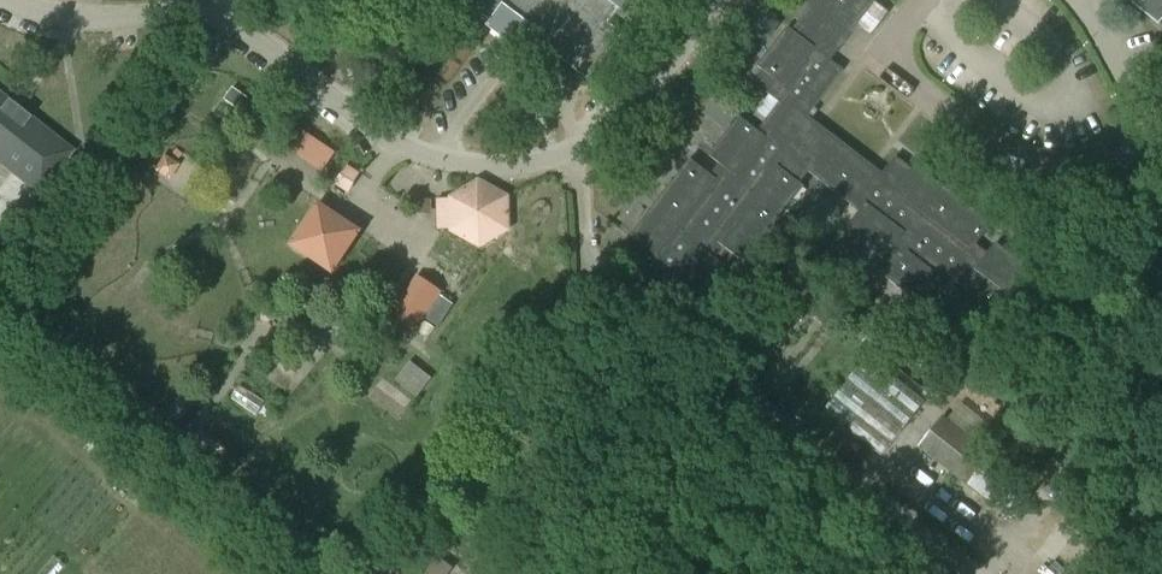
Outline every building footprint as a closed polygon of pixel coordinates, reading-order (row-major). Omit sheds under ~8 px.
[(435,1),(466,24),(476,11),(490,21),(487,25),(518,49),(530,34),(589,79),(624,33),(610,22),(620,8),(624,11),(632,0),(436,0),(435,1)] [(877,1),(876,0),(808,0),(795,17),(799,20),(792,29),(789,27),(759,66),(763,69),(754,81),(780,101),(758,130),(740,116),(710,155),(721,164),(712,175),(691,158),(632,236),(636,238),(626,252),(648,269),(644,275),(672,295),(676,289),(697,305),(727,266),(716,258),(725,247),(747,263),(805,186),(801,183),(810,172),(860,211),(846,229),(882,257),(868,275),(883,286),(889,278),(966,337),(983,315),(1002,330),(1025,299),(1019,294),(1036,272),(998,242),(1004,233),(1008,236),(1015,226),(999,214),(993,223),(916,164),(913,168),(897,156),(884,172),(810,116),(844,69),(832,60),(877,1)] [(1134,3),(1160,24),(1161,21),(1161,0),(1136,0),(1134,3)] [(233,87),(225,99),(273,133),(281,121),(233,87)] [(39,192),(47,182),(55,189),(76,163),(67,156),(71,151),(19,110),(0,95),(0,161),(39,192)] [(339,157),(349,134),(312,119),(302,142),(339,157)] [(177,165),(165,157),(156,170),(169,177),(177,165)] [(347,189),(357,173),(347,166),(337,181),(347,189)] [(438,199),(439,230),(453,230),(481,245),(508,229),(505,196),(480,182),(453,198),(438,199)] [(19,199),(1,221),(11,229),(28,207),(19,199)] [(416,212),(430,211),(430,199),(415,200),(416,212)] [(333,272),(360,232),(360,231),(319,204),(292,244),(333,272)] [(431,322),(451,294),(444,289),(441,292),(417,276),(392,315),(416,331),(425,317),(431,322)] [(926,401),(869,356),(826,411),(883,456),(926,401)] [(409,362),(395,380),(416,397),(430,378),(409,362)] [(1038,490),(948,420),(945,417),(922,447),(1015,519),(1038,490)] [(442,556),(456,567),(469,550),(455,539),(442,556)] [(425,571),(429,573),(442,573),(448,566),(436,557),(425,571)]
